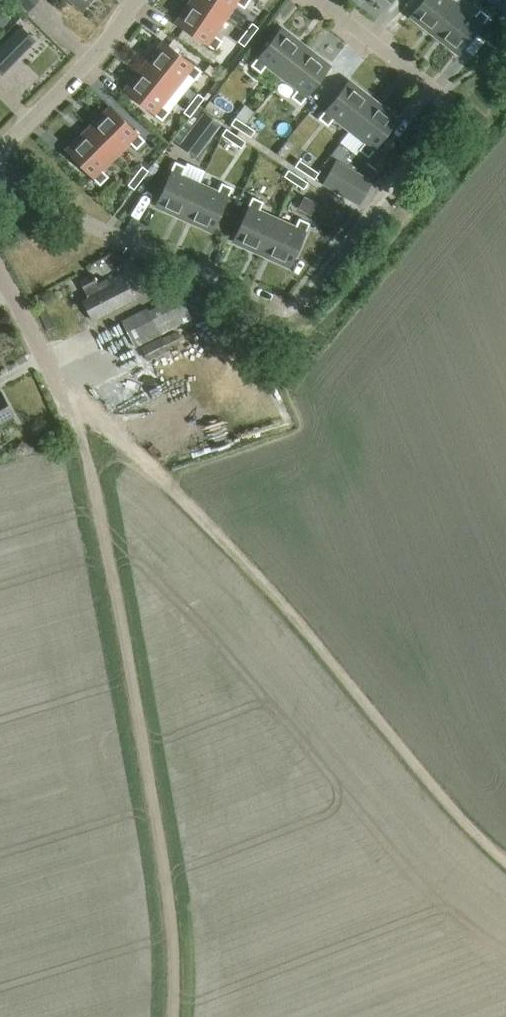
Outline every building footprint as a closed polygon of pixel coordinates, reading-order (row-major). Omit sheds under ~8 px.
[(28,10),(38,0),(18,0),(28,10)] [(81,10),(90,0),(70,0),(81,10)] [(181,21),(220,47),(224,40),(219,37),(231,19),(201,0),(196,0),(181,21)] [(231,19),(242,2),(248,6),(251,0),(201,0),(231,19)] [(458,5),(451,0),(423,0),(410,16),(434,35),(458,5)] [(505,0),(486,0),(505,17),(505,1),(505,0)] [(458,5),(434,35),(458,54),(487,17),(479,11),(473,18),(458,5)] [(245,32),(251,37),(258,28),(252,23),(245,32)] [(20,27),(3,44),(18,58),(34,42),(20,27)] [(244,47),(251,37),(245,32),(239,40),(237,43),(241,45),(244,47)] [(280,82),(305,51),(282,33),(253,69),(260,74),(264,69),(280,82)] [(201,72),(165,42),(147,64),(178,90),(191,74),(196,78),(201,72)] [(298,105),(327,69),(305,51),(280,82),(296,95),(292,100),(298,105)] [(147,64),(129,87),(164,116),(169,110),(164,106),(178,90),(147,64)] [(347,136),(372,105),(350,87),(321,123),(327,128),(331,123),(347,136)] [(190,103),(197,108),(203,99),(197,94),(190,103)] [(189,118),(197,108),(190,103),(183,113),(189,118)] [(366,159),(395,123),(372,105),(347,136),(363,149),(359,154),(366,159)] [(143,140),(109,108),(89,129),(118,156),(133,141),(137,146),(143,140)] [(212,121),(203,114),(196,123),(189,132),(178,145),(196,159),(220,127),(212,121)] [(241,130),(245,124),(235,118),(230,125),(238,130),(240,131),(241,130)] [(241,130),(240,131),(250,138),(255,131),(245,124),(241,130)] [(89,129),(69,149),(103,182),(108,176),(104,171),(118,156),(89,129)] [(233,139),(236,136),(226,129),(221,136),(231,143),(233,139)] [(233,139),(231,143),(241,149),(245,142),(236,136),(233,139)] [(298,160),(296,165),(294,168),(313,180),(314,180),(316,178),(319,173),(315,171),(298,160)] [(321,185),(359,207),(373,182),(336,160),(333,164),(321,185)] [(185,216),(202,180),(183,171),(186,165),(179,162),(159,204),(185,216)] [(140,180),(141,181),(148,171),(142,166),(136,174),(134,176),(140,180)] [(293,183),(297,177),(289,172),(288,171),(284,177),(293,183)] [(140,182),(141,181),(140,180),(134,176),(133,177),(127,185),(133,190),(134,190),(140,182)] [(297,177),(293,183),(303,190),(307,184),(298,178),(297,177)] [(211,228),(231,186),(224,183),(221,189),(202,180),(185,216),(211,228)] [(297,209),(310,216),(317,204),(304,196),(297,209)] [(260,251),(277,215),(258,206),(261,200),(253,197),(234,239),(260,251)] [(286,263),(306,221),(298,218),(296,224),(277,215),(260,251),(286,263)] [(93,324),(135,302),(121,275),(107,283),(106,281),(98,285),(93,275),(80,282),(89,298),(82,301),(93,324)] [(135,349),(193,319),(180,295),(149,311),(147,308),(122,321),(135,349)] [(174,331),(139,348),(146,362),(166,351),(164,348),(179,341),(174,331)] [(13,415),(0,392),(0,422),(13,415)]
